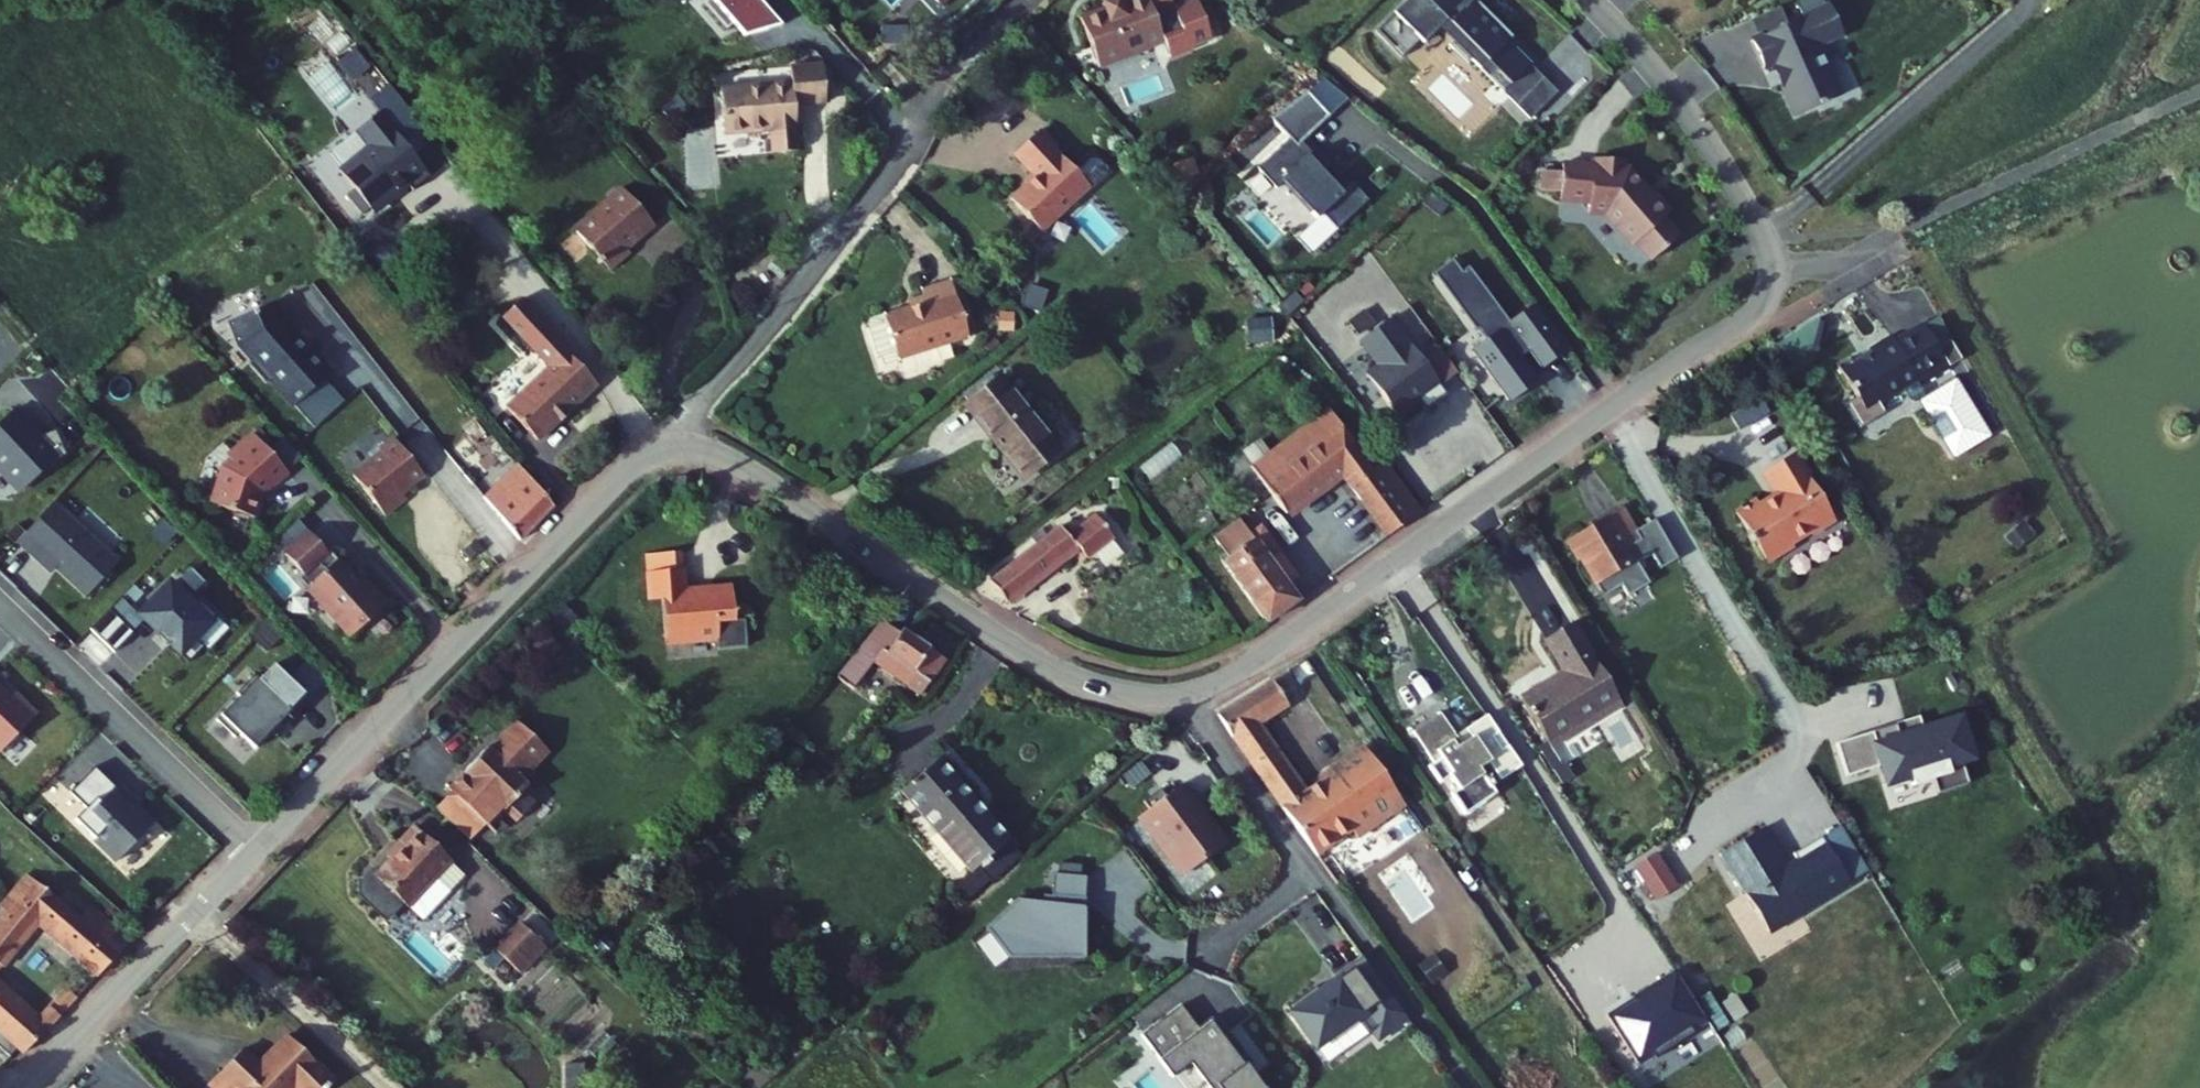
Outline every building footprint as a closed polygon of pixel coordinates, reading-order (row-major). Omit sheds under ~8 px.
[(754,0),(704,0),(702,1),(727,27),(730,25),(755,1),(754,0)] [(1148,0),(1132,0),(1120,5),(1118,0),(1116,0),(1103,5),(1105,11),(1077,22),(1096,71),(1151,50),(1150,48),(1165,42),(1155,18),(1148,0)] [(1396,15),(1411,0),(1381,0),(1396,15)] [(1444,1),(1462,19),(1466,15),(1499,47),(1525,20),(1505,0),(1445,0),(1444,1)] [(1802,19),(1824,9),(1820,0),(1798,0),(1794,2),(1802,19)] [(778,25),(755,1),(730,25),(739,35),(778,25)] [(1198,3),(1155,18),(1165,42),(1171,54),(1209,39),(1198,3)] [(1756,39),(1786,26),(1779,8),(1748,21),(1756,39)] [(1839,35),(1827,8),(1824,9),(1802,19),(1786,26),(1756,39),(1749,42),(1761,70),(1770,66),(1776,63),(1785,85),(1779,87),(1793,118),(1836,99),(1824,71),(1829,69),(1818,45),(1839,35)] [(1554,49),(1525,20),(1499,47),(1528,76),(1554,49)] [(1785,85),(1776,63),(1770,66),(1779,87),(1785,85)] [(719,88),(723,135),(769,131),(771,155),(798,153),(794,108),(827,105),(823,64),(789,67),(790,82),(719,88)] [(1350,101),(1327,80),(1310,93),(1334,113),(1350,101)] [(1334,113),(1310,93),(1272,120),(1298,147),(1334,113)] [(372,148),(341,172),(374,213),(396,196),(394,193),(406,183),(412,191),(430,177),(380,113),(358,130),(372,148)] [(1044,128),(1018,150),(1040,176),(1014,198),(1042,230),(1094,185),(1044,128)] [(1298,147),(1287,137),(1254,168),(1274,189),(1280,183),(1315,219),(1320,214),(1335,229),(1366,199),(1349,181),(1339,191),(1298,147)] [(1646,188),(1630,170),(1626,170),(1627,162),(1597,159),(1597,168),(1564,166),(1563,174),(1543,172),(1542,192),(1562,194),(1562,202),(1591,204),(1590,215),(1607,216),(1635,246),(1638,243),(1654,261),(1681,237),(1665,219),(1673,213),(1657,194),(1652,199),(1643,189),(1646,188)] [(599,231),(632,272),(652,255),(649,251),(678,228),(646,189),(617,213),(619,215),(599,231)] [(1311,253),(1329,235),(1287,192),(1269,209),(1311,253)] [(1529,350),(1511,326),(1469,269),(1463,274),(1454,263),(1438,275),(1446,286),(1488,343),(1502,332),(1520,356),(1529,350)] [(897,355),(899,361),(969,339),(951,282),(921,291),(926,306),(885,318),(885,317),(869,322),(880,360),(884,359),(897,355)] [(288,325),(278,299),(233,317),(241,339),(255,356),(250,360),(268,380),(273,376),(296,402),(326,376),(312,360),(319,354),(306,339),(304,341),(294,330),(292,324),(288,325)] [(556,365),(511,410),(542,441),(587,397),(588,399),(602,385),(568,350),(571,348),(524,300),(505,319),(538,353),(541,350),(556,365)] [(1968,348),(1943,307),(1914,324),(1911,318),(1889,332),(1892,336),(1875,347),(1870,338),(1855,346),(1882,391),(1925,366),(1931,375),(1940,377),(1946,374),(1941,364),(1968,348)] [(1567,352),(1552,333),(1535,309),(1511,326),(1529,350),(1543,370),(1567,352)] [(1350,324),(1359,336),(1375,325),(1365,312),(1350,324)] [(1439,349),(1424,360),(1410,342),(1393,320),(1360,344),(1377,367),(1367,374),(1381,392),(1400,419),(1421,404),(1426,411),(1447,395),(1442,388),(1459,376),(1439,349)] [(1488,343),(1475,352),(1512,404),(1540,383),(1520,356),(1502,332),(1488,343)] [(312,360),(326,376),(333,370),(319,354),(312,360)] [(884,359),(886,365),(899,361),(897,355),(884,359)] [(2008,414),(1973,357),(1946,374),(1940,377),(1953,398),(1950,400),(1959,414),(1962,413),(1974,434),(2008,414)] [(345,399),(326,376),(296,402),(316,425),(345,399)] [(994,383),(966,405),(978,420),(983,416),(1006,398),(994,383)] [(1006,398),(983,416),(994,430),(989,434),(1025,479),(1059,452),(1012,393),(1006,398)] [(11,412),(0,422),(0,464),(3,464),(25,488),(51,463),(54,466),(67,454),(57,429),(40,435),(36,439),(29,431),(33,428),(18,413),(15,416),(11,412)] [(1331,412),(1252,468),(1287,518),(1347,475),(1392,536),(1422,513),(1384,460),(1374,469),(1331,412)] [(260,493),(270,485),(272,486),(287,473),(254,435),(233,454),(233,463),(224,470),(213,505),(255,520),(263,496),(260,493)] [(425,477),(397,440),(383,450),(380,446),(369,454),(374,461),(355,475),(385,515),(406,500),(402,494),(425,477)] [(1766,552),(1771,560),(1814,534),(1819,535),(1831,528),(1833,521),(1836,518),(1796,453),(1765,471),(1782,496),(1772,503),(1767,501),(1761,504),(1758,501),(1737,514),(1756,548),(1766,552)] [(516,465),(484,496),(518,544),(551,510),(516,465)] [(120,564),(56,502),(18,542),(34,557),(39,553),(86,599),(120,564)] [(1674,553),(1651,514),(1633,525),(1621,506),(1564,540),(1574,557),(1577,555),(1599,592),(1618,581),(1624,591),(1646,578),(1633,558),(1648,549),(1657,564),(1674,553)] [(1083,523),(1014,579),(1031,600),(1101,543),(1110,554),(1136,533),(1119,511),(1092,533),(1083,523)] [(1237,520),(1214,538),(1223,551),(1217,556),(1269,625),(1299,603),(1268,560),(1274,555),(1259,535),(1252,540),(1237,520)] [(313,533),(288,554),(307,576),(321,564),(328,572),(310,588),(328,610),(327,611),(341,628),(342,626),(353,638),(390,606),(368,580),(362,585),(356,578),(358,577),(347,565),(345,566),(332,551),(330,553),(313,533)] [(650,556),(651,573),(686,570),(684,554),(650,556)] [(667,599),(670,642),(722,639),(721,623),(736,622),(733,589),(687,592),(686,570),(651,573),(653,600),(667,599)] [(193,606),(170,583),(139,615),(158,633),(157,634),(188,662),(204,646),(196,639),(218,616),(200,599),(193,606)] [(135,632),(111,609),(92,629),(116,652),(135,632)] [(722,639),(722,648),(751,647),(749,622),(736,622),(721,623),(722,639)] [(915,623),(872,668),(887,681),(906,661),(952,695),(979,659),(937,628),(931,635),(915,623)] [(1513,707),(1539,751),(1571,731),(1575,737),(1616,712),(1567,630),(1538,647),(1558,680),(1513,707)] [(295,721),(313,702),(291,681),(276,696),(257,677),(240,695),(242,698),(219,721),(237,739),(241,735),(257,751),(291,717),(295,721)] [(1371,747),(1310,791),(1263,724),(1294,702),(1278,679),(1222,719),(1320,855),(1358,828),(1363,835),(1410,802),(1371,747)] [(4,753),(40,716),(18,695),(14,700),(0,686),(0,749),(4,753)] [(1456,794),(1469,813),(1499,793),(1484,769),(1493,763),(1506,782),(1527,768),(1492,717),(1470,731),(1476,739),(1468,745),(1446,712),(1417,731),(1439,763),(1432,768),(1442,785),(1453,778),(1462,791),(1456,794)] [(1894,727),(1836,747),(1847,780),(1882,768),(1889,787),(1910,780),(1913,787),(1933,780),(1938,794),(1969,784),(1959,758),(1967,755),(1962,739),(1964,739),(1956,715),(1927,725),(1929,729),(1922,731),(1899,740),(1894,727)] [(1894,727),(1899,740),(1922,731),(1918,719),(1894,727)] [(517,823),(541,797),(524,781),(550,752),(515,721),(495,742),(499,746),(493,752),(488,748),(449,790),(452,794),(437,810),(472,842),(487,826),(484,823),(499,806),(505,812),(517,823)] [(893,778),(965,862),(974,854),(976,857),(986,849),(983,846),(1004,827),(933,744),(893,778)] [(98,771),(73,796),(89,812),(78,823),(120,865),(156,828),(139,811),(137,813),(135,812),(116,794),(119,791),(98,771)] [(1190,796),(1177,778),(1159,792),(1154,785),(1137,798),(1143,805),(1133,813),(1147,832),(1151,829),(1181,868),(1220,838),(1202,814),(1199,816),(1186,799),(1190,796)] [(494,833),(505,812),(499,806),(484,823),(487,826),(494,833)] [(965,862),(983,883),(1023,848),(1004,827),(983,846),(986,849),(976,857),(974,854),(965,862)] [(1857,882),(1830,837),(1801,854),(1806,862),(1794,869),(1769,828),(1729,852),(1739,869),(1736,871),(1750,894),(1753,892),(1776,931),(1808,911),(1810,914),(1830,902),(1828,899),(1857,882)] [(431,884),(450,864),(412,829),(390,854),(393,857),(400,863),(377,886),(405,913),(419,926),(446,898),(431,884)] [(1656,854),(1639,865),(1660,898),(1677,887),(1656,854)] [(371,880),(377,886),(400,863),(393,857),(371,880)] [(464,877),(450,864),(431,884),(446,898),(464,877)] [(1085,871),(1052,870),(1051,892),(1085,893),(1085,871)] [(40,921),(102,975),(120,955),(29,875),(2,907),(9,913),(4,919),(0,916),(0,968),(40,921)] [(1043,898),(1015,896),(983,924),(1007,954),(1084,953),(1084,901),(1043,898)] [(93,907),(83,918),(121,951),(131,940),(93,907)] [(495,948),(520,972),(542,949),(516,925),(495,948)] [(1287,1005),(1315,1044),(1354,1016),(1365,1032),(1391,1014),(1380,998),(1384,995),(1356,956),(1287,1005)] [(74,983),(65,992),(77,1003),(86,992),(74,983)] [(15,998),(0,985),(0,1016),(15,998)] [(65,992),(52,1007),(64,1017),(77,1003),(65,992)] [(0,1016),(0,1035),(5,1040),(31,1011),(15,998),(0,1016)] [(1181,1003),(1142,1035),(1162,1060),(1174,1050),(1200,1081),(1193,1086),(1194,1087),(1266,1087),(1269,1086),(1256,1071),(1253,1073),(1223,1035),(1226,1033),(1211,1015),(1198,1025),(1181,1003)] [(52,1007),(41,1019),(53,1030),(64,1017),(52,1007)] [(31,1011),(5,1040),(27,1058),(53,1030),(41,1019),(31,1011)] [(1662,1032),(1684,1070),(1711,1055),(1689,1017),(1662,1032)] [(334,1081),(285,1037),(272,1053),(271,1060),(260,1072),(240,1054),(210,1087),(328,1087),(334,1081)]
